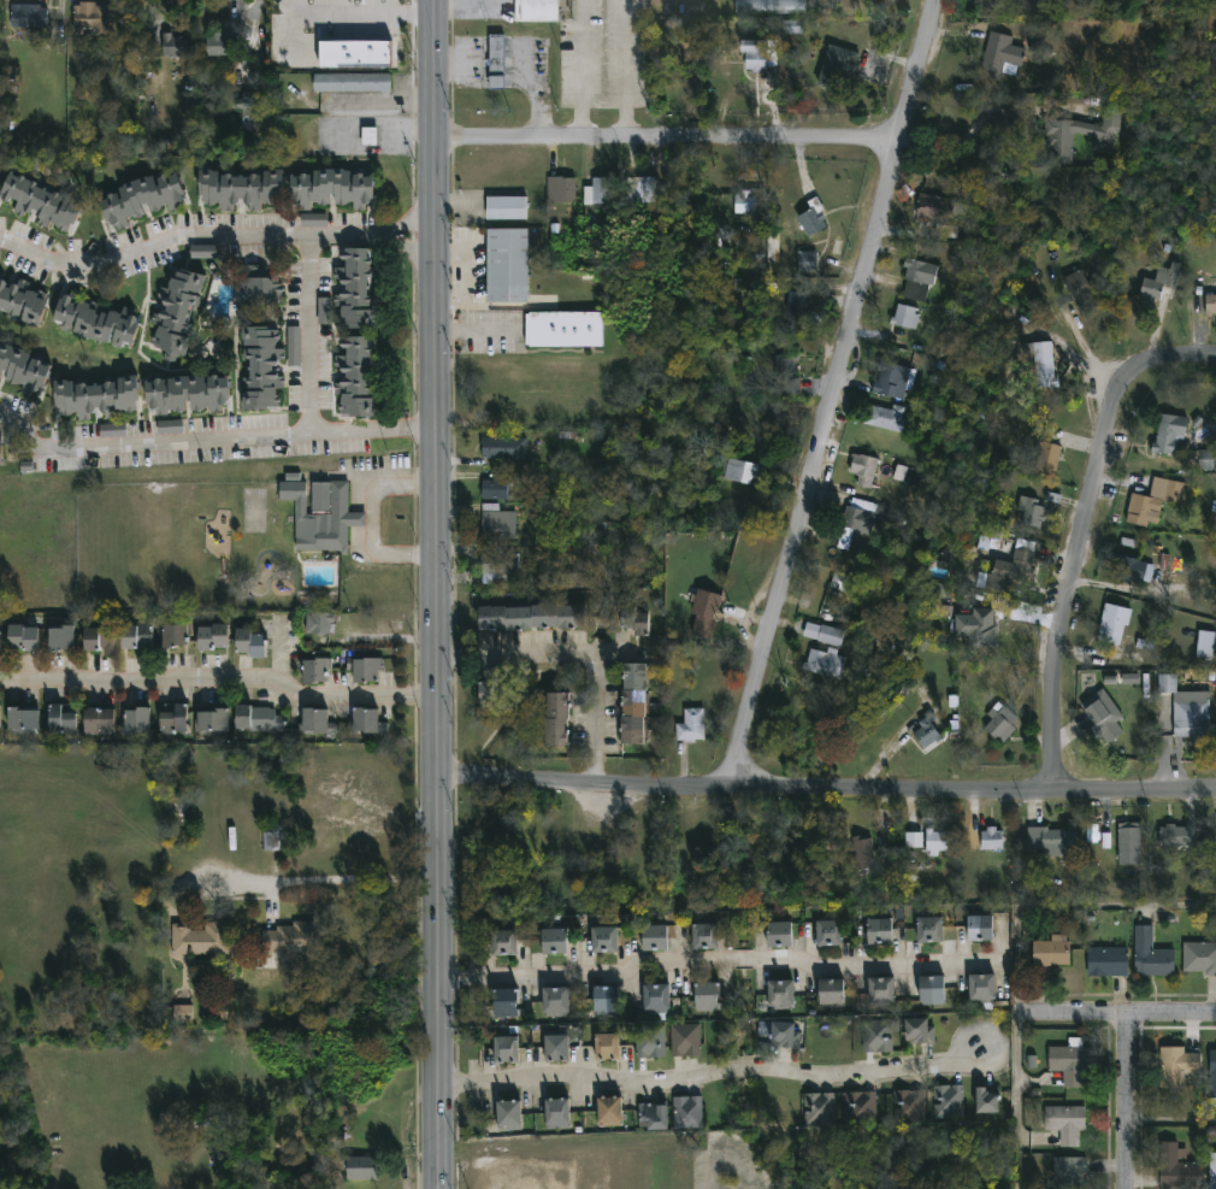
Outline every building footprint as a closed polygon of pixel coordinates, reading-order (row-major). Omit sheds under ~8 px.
[(516,22),(516,0),(556,0),(556,22),(516,22)] [(732,14),(732,0),(803,0),(803,14),(732,14)] [(10,29),(10,5),(47,5),(47,29),(10,29)] [(73,5),(112,5),(112,33),(73,33),(73,5)] [(804,22),(804,34),(780,34),(780,22),(804,22)] [(135,55),(150,56),(150,32),(135,32),(135,55)] [(1017,79),(1023,48),(1011,46),(1013,37),(989,32),(982,70),(993,72),(993,74),(1017,79)] [(226,57),(206,57),(206,35),(226,35),(226,57)] [(489,36),(490,89),(505,89),(504,35),(489,36)] [(191,37),(191,58),(163,58),(163,37),(191,37)] [(320,68),(392,68),(392,42),(320,41),(320,68)] [(740,41),(774,41),(774,70),(740,70),(740,41)] [(816,87),(827,45),(855,52),(844,94),(816,87)] [(390,75),(390,93),(312,93),(312,75),(390,75)] [(1048,121),(1046,164),(1072,165),(1073,135),(1094,136),(1094,153),(1118,154),(1120,105),(1104,105),(1103,123),(1048,121)] [(377,128),(362,129),(363,146),(377,146),(377,128)] [(13,207),(0,203),(0,195),(8,171),(83,194),(70,235),(11,216),(13,207)] [(290,172),(371,171),(371,212),(352,212),(352,208),(290,208),(290,172)] [(175,172),(185,206),(108,230),(98,198),(175,172)] [(281,172),(282,210),(200,210),(200,172),(281,172)] [(576,178),(547,177),(547,204),(576,204),(576,178)] [(656,202),(656,177),(627,178),(627,203),(656,202)] [(611,178),(592,179),(592,187),(584,187),(584,204),(611,204),(611,178)] [(799,190),(808,186),(822,212),(816,216),(824,228),(805,237),(795,218),(810,211),(799,190)] [(733,214),(733,192),(754,192),(754,214),(733,214)] [(952,226),(914,223),(917,195),(956,200),(952,226)] [(527,220),(526,197),(486,197),(487,220),(527,220)] [(300,228),(327,227),(327,214),(300,215),(300,228)] [(528,229),(487,229),(487,303),(528,303),(528,229)] [(745,253),(765,253),(766,238),(745,237),(745,253)] [(190,259),(217,259),(217,246),(190,246),(190,259)] [(371,330),(337,330),(336,249),(368,249),(371,330)] [(799,273),(817,273),(817,252),(798,252),(799,273)] [(934,265),(932,286),(905,283),(907,263),(934,265)] [(1174,289),(1161,287),(1157,305),(1138,300),(1141,279),(1153,282),(1156,269),(1168,271),(1169,263),(1179,265),(1174,289)] [(203,277),(185,358),(149,349),(169,267),(203,277)] [(276,319),(237,319),(236,272),(275,271),(276,319)] [(1093,304),(1074,311),(1061,279),(1081,272),(1093,304)] [(39,328),(0,318),(0,280),(47,292),(39,328)] [(807,294),(807,317),(784,317),(784,294),(807,294)] [(130,349),(51,331),(59,295),(138,314),(130,349)] [(1203,295),(1215,295),(1215,316),(1203,316),(1203,295)] [(330,298),(318,298),(319,325),(331,325),(330,298)] [(913,330),(891,326),(895,305),(916,308),(913,330)] [(602,348),(602,313),(526,313),(526,348),(602,348)] [(301,366),(300,327),(288,327),(288,367),(301,366)] [(241,328),(279,328),(281,411),(242,411),(241,328)] [(337,418),(337,339),(373,339),(372,418),(337,418)] [(1034,390),(1032,343),(1052,342),(1053,389),(1034,390)] [(40,394),(0,384),(0,347),(49,360),(40,394)] [(797,396),(775,398),(773,355),(795,354),(797,396)] [(903,401),(872,395),(878,364),(909,370),(903,401)] [(146,379),(226,378),(228,414),(146,414),(146,379)] [(136,413),(90,414),(90,422),(77,423),(77,417),(54,417),(54,381),(136,381),(136,413)] [(895,407),(907,425),(889,436),(881,425),(870,432),(861,418),(879,406),(885,413),(895,407)] [(1185,419),(1179,459),(1151,454),(1158,414),(1185,419)] [(183,434),(183,421),(157,421),(158,434),(183,434)] [(126,422),(99,426),(101,439),(127,436),(126,422)] [(482,438),(482,460),(527,459),(527,437),(482,438)] [(1031,475),(1037,443),(1058,447),(1053,478),(1031,475)] [(1198,470),(1198,452),(1215,452),(1215,470),(1198,470)] [(876,461),(869,490),(854,487),(856,478),(846,475),(851,455),(876,461)] [(756,466),(752,487),(721,481),(725,460),(756,466)] [(1149,498),(1152,478),(1175,482),(1171,504),(1159,502),(1156,530),(1124,525),(1129,495),(1149,498)] [(482,500),(508,500),(508,479),(482,480),(482,500)] [(295,552),(295,502),(279,502),(279,483),(348,484),(347,514),(365,514),(365,529),(347,529),(347,552),(295,552)] [(1015,525),(1022,499),(1037,502),(1035,505),(1043,507),(1037,530),(1015,525)] [(516,512),(499,512),(499,505),(482,504),(481,538),(515,540),(516,512)] [(850,534),(848,552),(834,549),(840,508),(872,513),(869,536),(850,534)] [(1027,584),(1009,582),(1007,595),(981,590),(984,576),(990,577),(992,561),(1010,564),(1013,551),(1032,554),(1027,584)] [(482,585),(506,585),(506,574),(519,573),(518,555),(481,556),(482,585)] [(1147,582),(1131,579),(1129,584),(1111,581),(1115,558),(1151,565),(1147,582)] [(828,588),(834,573),(851,579),(845,594),(828,588)] [(709,641),(686,635),(696,591),(719,596),(709,641)] [(1129,611),(1120,647),(1094,640),(1104,604),(1129,611)] [(585,628),(585,606),(479,607),(479,630),(585,628)] [(636,607),(622,606),(622,629),(635,629),(635,636),(648,637),(649,614),(635,614),(636,607)] [(994,649),(967,649),(967,638),(952,638),(952,617),(970,617),(972,611),(994,611),(994,649)] [(333,614),(333,635),(305,635),(305,614),(333,614)] [(163,624),(185,624),(185,651),(163,651),(163,624)] [(47,652),(47,626),(72,626),(72,652),(47,652)] [(152,626),(152,652),(120,652),(120,626),(152,626)] [(196,652),(196,626),(226,626),(226,652),(196,652)] [(843,631),(839,647),(816,643),(819,626),(843,631)] [(7,652),(7,628),(37,628),(37,652),(7,652)] [(81,628),(113,628),(113,654),(81,654),(81,628)] [(265,657),(235,657),(235,631),(265,631),(265,657)] [(1210,659),(1196,658),(1197,634),(1211,634),(1210,659)] [(844,660),(837,682),(803,671),(810,649),(844,660)] [(330,684),(302,684),(302,659),(330,659),(330,684)] [(380,660),(380,684),(350,684),(350,660),(380,660)] [(648,744),(648,689),(650,689),(650,664),(622,664),(623,744),(648,744)] [(479,682),(480,710),(495,709),(495,694),(505,694),(505,668),(492,669),(492,682),(479,682)] [(1122,675),(1122,685),(1139,684),(1139,674),(1122,675)] [(1093,695),(1102,689),(1121,718),(1115,722),(1123,734),(1104,746),(1082,712),(1078,705),(1093,695)] [(1209,690),(1215,690),(1215,712),(1208,712),(1208,740),(1171,740),(1171,693),(1209,693),(1209,690)] [(545,746),(568,746),(569,693),(547,693),(545,746)] [(185,732),(159,732),(159,713),(172,713),(172,705),(185,705),(185,732)] [(76,734),(49,734),(49,707),(76,707),(76,734)] [(980,729),(994,711),(997,712),(1000,707),(1017,722),(999,744),(980,729)] [(283,732),(238,736),(236,710),(252,708),(252,717),(282,714),(283,732)] [(703,709),(684,709),(685,724),(676,724),(677,741),(704,740),(703,709)] [(37,731),(7,731),(7,710),(37,710),(37,731)] [(114,710),(114,735),(83,735),(83,710),(114,710)] [(149,710),(149,734),(125,734),(125,710),(149,710)] [(229,732),(196,732),(196,710),(229,710),(229,732)] [(327,710),(327,734),(302,734),(302,710),(327,710)] [(388,735),(352,735),(352,710),(377,710),(377,724),(388,724),(388,735)] [(923,751),(909,731),(926,719),(939,738),(923,751)] [(191,799),(191,819),(167,819),(167,799),(191,799)] [(1116,824),(1139,824),(1139,866),(1116,866),(1116,824)] [(1087,843),(1098,843),(1098,825),(1087,825),(1087,843)] [(1158,826),(1197,826),(1197,848),(1158,848),(1158,826)] [(264,852),(264,828),(281,828),(281,852),(264,852)] [(980,850),(980,829),(1000,829),(1000,850),(980,850)] [(1027,830),(1076,830),(1076,857),(1027,857),(1027,830)] [(945,852),(923,852),(923,831),(945,831),(945,852)] [(923,848),(923,833),(906,833),(906,848),(923,848)] [(873,870),(855,872),(850,840),(869,837),(873,870)] [(968,913),(991,913),(991,940),(968,940),(968,913)] [(941,940),(916,940),(916,916),(941,916),(941,940)] [(867,917),(891,917),(891,943),(867,943),(867,917)] [(840,919),(840,943),(816,943),(816,919),(840,919)] [(803,944),(767,944),(767,920),(803,920),(803,944)] [(691,923),(716,923),(716,947),(691,947),(691,923)] [(203,924),(229,924),(229,957),(170,957),(170,924),(190,924),(190,931),(203,931),(203,924)] [(642,948),(642,924),(667,924),(667,948),(642,948)] [(261,954),(262,932),(275,932),(275,925),(325,926),(324,955),(261,954)] [(615,925),(615,950),(591,950),(591,925),(615,925)] [(1134,976),(1134,925),(1150,925),(1150,949),(1173,949),(1173,976),(1134,976)] [(566,952),(542,952),(542,928),(566,928),(566,952)] [(516,953),(490,954),(490,929),(516,929),(516,953)] [(1068,941),(1068,966),(1031,966),(1031,941),(1068,941)] [(1182,942),(1215,942),(1215,973),(1182,973),(1182,942)] [(1126,976),(1086,976),(1086,947),(1126,947),(1126,976)] [(969,1000),(969,973),(994,973),(994,1000),(969,1000)] [(919,975),(943,975),(943,1002),(919,1002),(919,975)] [(893,976),(893,1003),(868,1003),(868,976),(893,976)] [(843,978),(843,1005),(819,1005),(819,978),(843,978)] [(792,979),(792,1007),(767,1007),(767,979),(792,979)] [(695,1010),(695,982),(719,982),(719,1010),(695,1010)] [(668,1010),(644,1010),(644,983),(668,983),(668,1010)] [(543,985),(568,985),(568,1014),(543,1014),(543,985)] [(618,1013),(594,1013),(594,985),(618,985),(618,1013)] [(516,988),(516,1016),(492,1016),(492,988),(516,988)] [(193,1006),(174,1006),(173,1022),(193,1023),(193,1006)] [(933,1041),(905,1041),(905,1017),(933,1017),(933,1041)] [(799,1044),(771,1044),(771,1018),(799,1018),(799,1044)] [(862,1018),(892,1018),(892,1050),(862,1050),(862,1018)] [(665,1022),(665,1055),(636,1055),(636,1022),(665,1022)] [(700,1054),(671,1054),(671,1023),(700,1023),(700,1054)] [(595,1032),(619,1032),(619,1058),(595,1058),(595,1032)] [(544,1034),(568,1034),(568,1060),(544,1060),(544,1034)] [(494,1060),(494,1035),(518,1035),(518,1060),(494,1060)] [(1082,1087),(1062,1087),(1062,1070),(1046,1070),(1046,1046),(1082,1046),(1082,1087)] [(1183,1047),(1182,1053),(1199,1053),(1198,1073),(1175,1073),(1175,1089),(1158,1089),(1159,1047),(1183,1047)] [(1208,1048),(1215,1048),(1215,1097),(1208,1097),(1208,1048)] [(962,1116),(933,1116),(933,1083),(962,1083),(962,1116)] [(975,1112),(975,1087),(998,1087),(998,1112),(975,1112)] [(895,1120),(895,1088),(922,1088),(922,1120),(895,1120)] [(875,1090),(875,1123),(850,1123),(850,1090),(875,1090)] [(803,1091),(833,1091),(833,1123),(803,1123),(803,1091)] [(701,1095),(701,1128),(673,1128),(673,1095),(701,1095)] [(597,1096),(621,1096),(621,1125),(597,1125),(597,1096)] [(569,1097),(569,1126),(545,1126),(545,1097),(569,1097)] [(496,1100),(520,1100),(520,1128),(496,1128),(496,1100)] [(667,1102),(667,1128),(641,1128),(641,1102),(667,1102)] [(1084,1130),(1078,1130),(1078,1146),(1057,1146),(1057,1130),(1044,1130),(1044,1106),(1084,1106),(1084,1130)] [(1200,1188),(1158,1188),(1158,1142),(1176,1142),(1176,1149),(1183,1149),(1183,1161),(1200,1161),(1200,1188)] [(376,1156),(346,1157),(347,1181),(376,1180),(376,1156)] [(1086,1156),(1086,1188),(1051,1188),(1051,1156),(1086,1156)]
